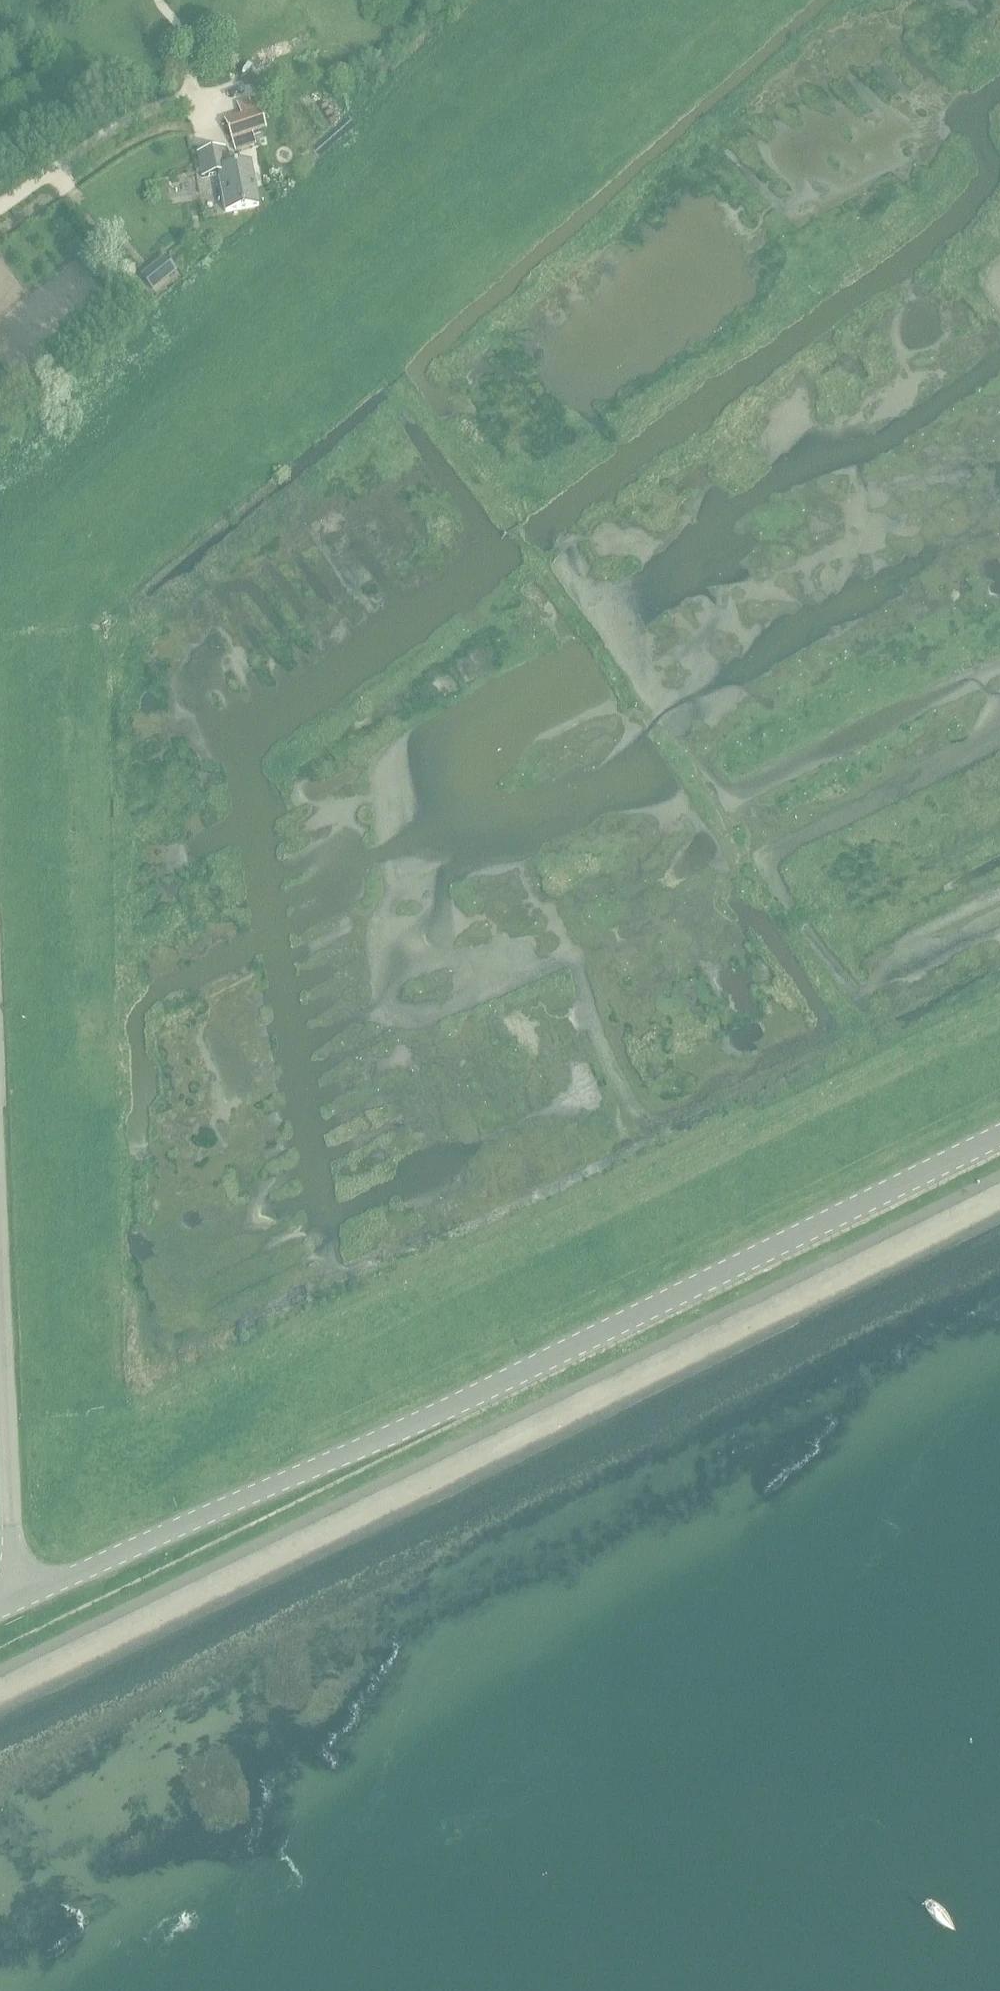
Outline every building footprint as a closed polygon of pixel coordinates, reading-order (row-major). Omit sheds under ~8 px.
[(224,118),(232,140),(261,130),(254,108),(224,118)] [(249,164),(228,168),(225,150),(215,152),(225,213),(256,207),(249,164)]
